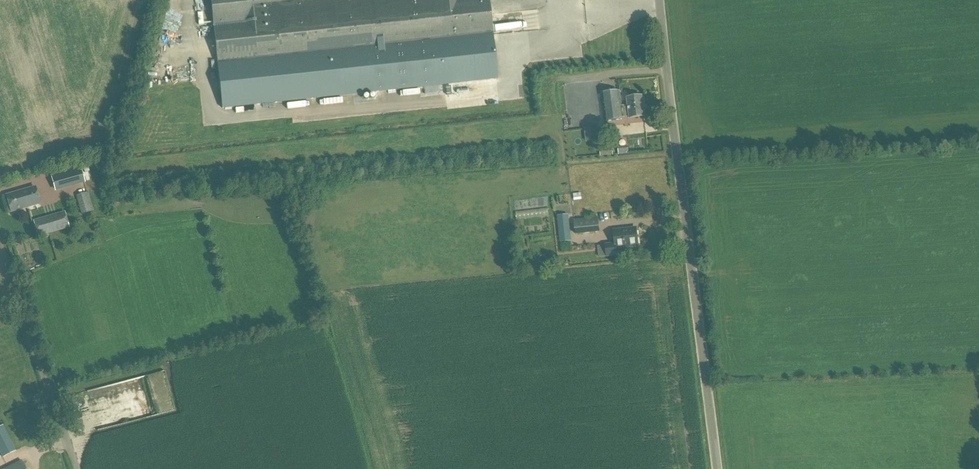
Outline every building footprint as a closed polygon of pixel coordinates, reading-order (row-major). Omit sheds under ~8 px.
[(163,8),(169,10),(172,0),(165,0),(163,8)] [(218,44),(215,44),(222,109),(498,80),(493,36),(490,36),(486,0),(213,0),(218,44)] [(621,91),(602,94),(605,122),(624,119),(624,117),(630,116),(630,118),(645,116),(643,96),(628,98),(629,108),(623,108),(621,91)] [(598,128),(585,129),(587,142),(599,141),(598,128)] [(88,189),(83,173),(74,175),(78,191),(88,189)] [(36,187),(7,195),(12,212),(41,204),(36,187)] [(92,211),(87,193),(76,196),(81,214),(92,211)] [(59,216),(35,223),(38,236),(63,229),(59,216)] [(599,218),(575,220),(577,234),(600,232),(599,218)] [(569,221),(559,222),(561,239),(571,238),(569,221)] [(616,244),(606,245),(608,257),(618,256),(617,249),(639,246),(637,229),(624,231),(624,229),(614,230),(616,244)] [(150,406),(169,402),(162,371),(125,380),(126,386),(135,384),(137,392),(139,392),(141,399),(148,398),(150,406)] [(0,428),(0,448),(10,442),(3,427),(0,428)] [(4,468),(27,468),(23,460),(4,468)]
